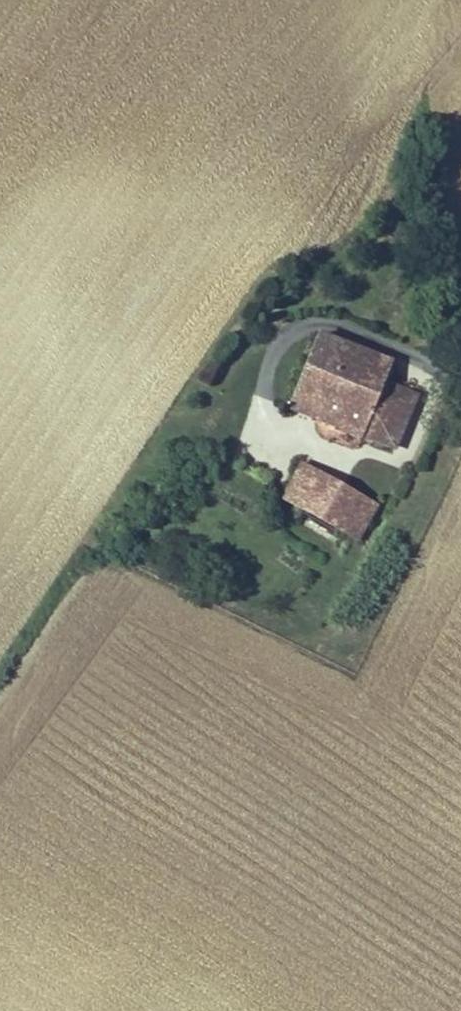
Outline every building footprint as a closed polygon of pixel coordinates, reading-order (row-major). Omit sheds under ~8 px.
[(331,353),(298,423),(415,476),(432,441),(422,436),(438,401),(331,353)] [(386,531),(319,485),(294,521),(359,567),(386,531)] [(288,557),(284,568),(292,570),(296,560),(288,557)]
